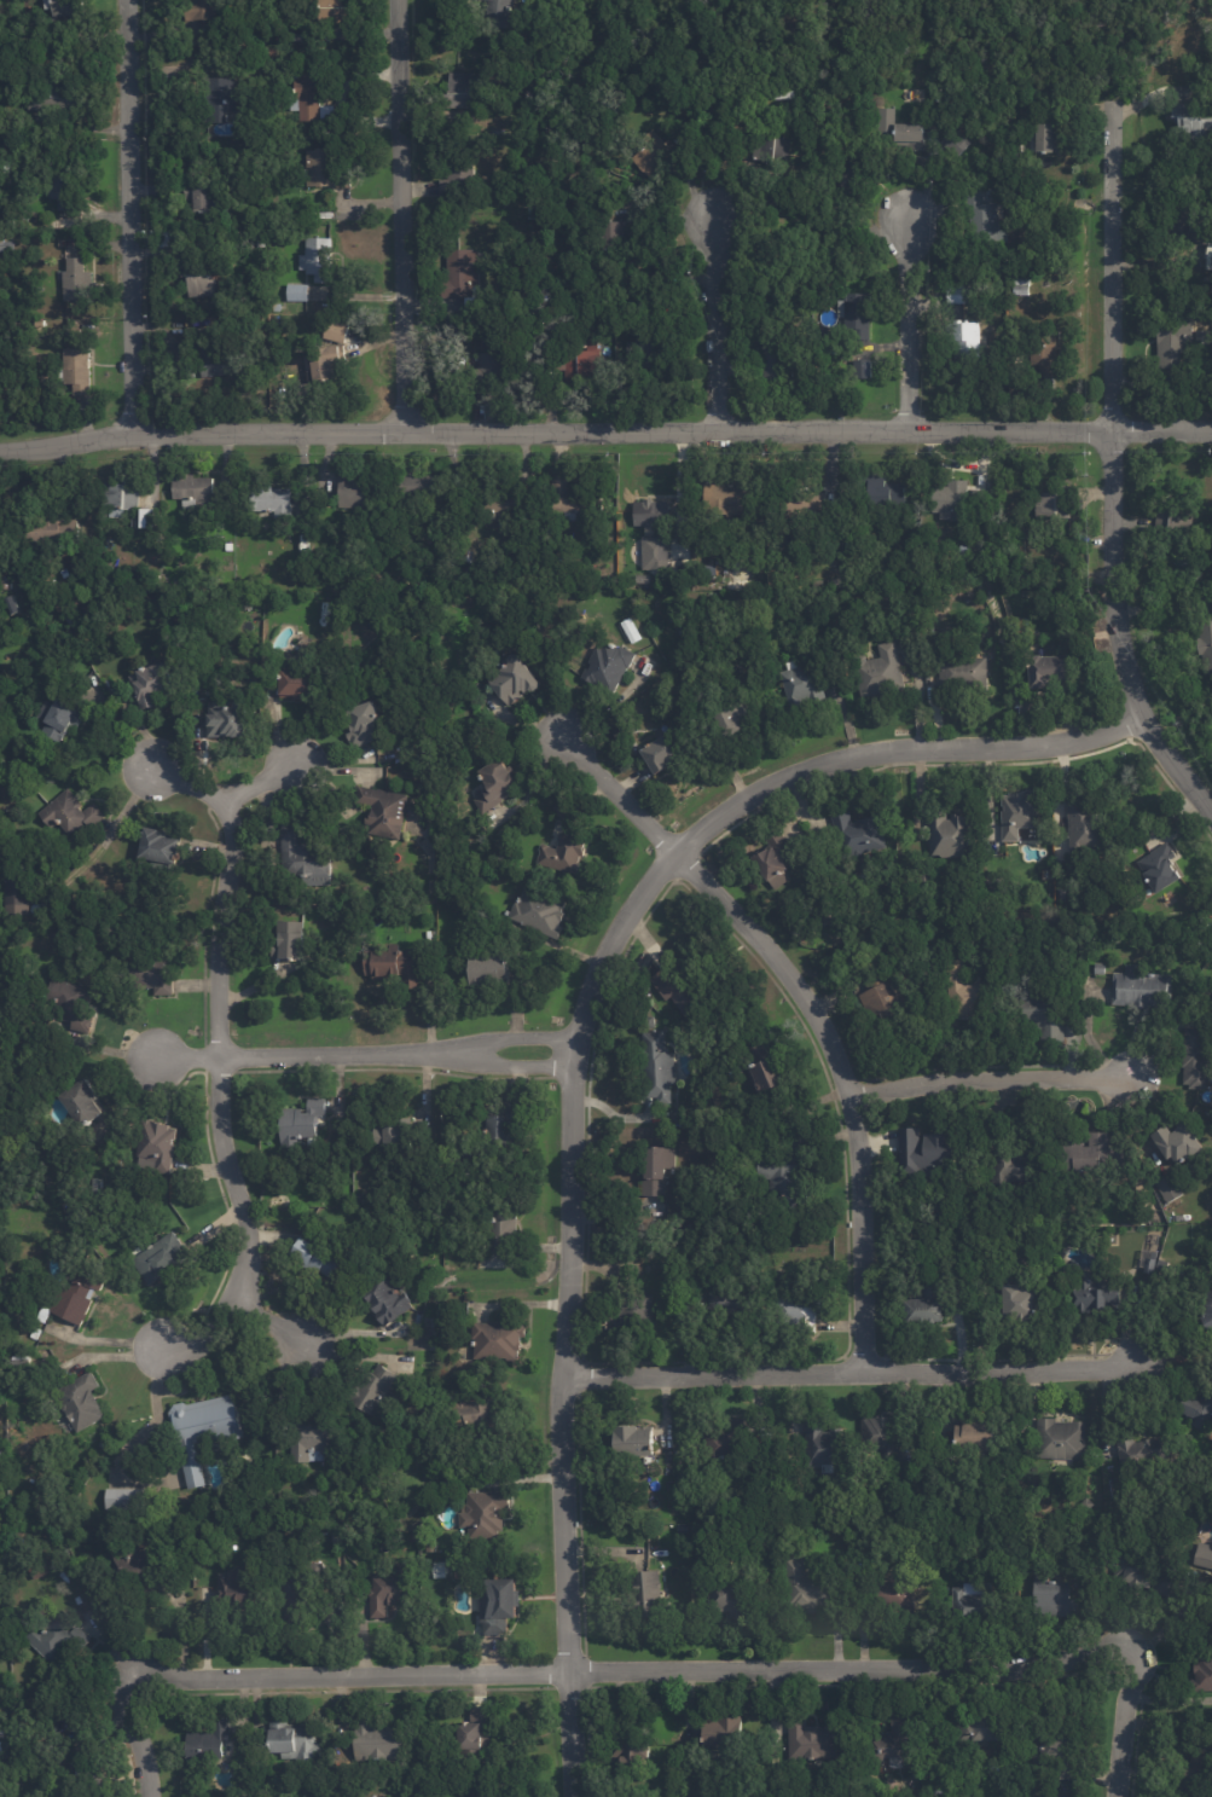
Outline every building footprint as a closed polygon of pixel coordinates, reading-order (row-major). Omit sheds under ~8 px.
[(76,11),(75,0),(40,0),(40,12),(76,11)] [(195,4),(195,0),(220,0),(220,7),(220,21),(195,21),(195,18),(190,18),(190,4),(195,4)] [(325,24),(325,0),(346,0),(346,8),(347,8),(353,8),(353,24),(325,24)] [(483,22),(487,0),(515,0),(514,6),(514,12),(510,12),(508,25),(483,22)] [(321,91),(321,108),(319,108),(319,122),(301,122),(298,70),(320,69),(321,91)] [(477,79),(477,109),(451,109),(451,73),(477,73),(477,79)] [(236,112),(228,112),(228,123),(210,123),(210,79),(236,79),(236,112)] [(689,103),(679,103),(679,93),(692,93),(692,103),(689,103)] [(1205,117),(1211,117),(1211,131),(1205,131),(1205,141),(1181,140),(1182,118),(1175,118),(1173,118),(1173,103),(1205,104),(1205,117)] [(1052,122),(1032,122),(1033,149),(1052,149),(1052,122)] [(1042,143),(1042,124),(1060,126),(1060,128),(1067,128),(1067,138),(1060,138),(1060,155),(1042,155),(1042,143)] [(935,135),(934,144),(928,144),(928,151),(918,151),(918,144),(901,143),(901,133),(904,133),(905,126),(932,126),(932,132),(935,132),(935,135)] [(668,144),(678,155),(651,178),(634,158),(661,134),(668,144)] [(793,139),(791,163),(759,162),(760,138),(793,139)] [(335,172),(353,172),(353,189),(308,190),(308,151),(338,150),(340,162),(335,162),(335,172)] [(77,211),(59,211),(59,201),(51,199),(52,172),(80,173),(77,211)] [(485,190),(485,192),(477,192),(477,198),(442,198),(442,180),(451,180),(451,178),(485,178),(485,190)] [(216,195),(216,203),(224,203),(224,210),(218,210),(218,214),(198,215),(198,201),(186,201),(186,184),(198,182),(198,185),(216,185),(216,195)] [(974,205),(999,204),(1002,237),(975,239),(973,205),(974,205)] [(633,254),(608,254),(608,222),(633,222),(633,254)] [(201,250),(201,237),(211,236),(211,250),(201,250)] [(524,238),(538,239),(538,247),(524,245),(524,238)] [(307,271),(301,271),(301,256),(308,256),(308,239),(335,239),(334,284),(317,284),(317,276),(308,276),(308,271),(307,271)] [(17,242),(17,253),(5,253),(6,242),(17,242)] [(1166,266),(1167,254),(1172,254),(1172,243),(1187,243),(1187,274),(1166,274),(1166,266)] [(479,263),(476,263),(475,274),(481,274),(481,298),(445,298),(445,283),(451,283),(451,250),(475,250),(475,253),(481,253),(481,263),(479,263)] [(91,273),(94,273),(94,302),(65,302),(65,273),(70,273),(69,259),(87,259),(87,273),(91,273)] [(216,297),(192,298),(191,283),(186,283),(186,279),(192,278),(192,277),(214,277),(214,278),(218,278),(218,285),(219,285),(219,295),(218,295),(218,297),(216,297)] [(646,283),(646,300),(633,298),(634,282),(646,282),(646,283)] [(311,285),(311,302),(289,302),(289,285),(311,285)] [(973,303),(951,305),(951,285),(972,285),(973,303)] [(1033,296),(1017,296),(1017,286),(1033,286),(1033,296)] [(872,341),(863,341),(863,330),(846,330),(846,294),(872,294),(872,341)] [(487,300),(495,300),(495,309),(487,309),(487,300)] [(1182,367),(1158,366),(1159,343),(1153,343),(1153,317),(1197,318),(1196,344),(1190,343),(1190,367),(1182,367)] [(344,343),(349,323),(332,319),(327,338),(344,343)] [(982,324),(982,343),(956,344),(956,324),(982,324)] [(1052,369),(1039,369),(1039,361),(1032,361),(1032,332),(1060,332),(1060,352),(1059,352),(1059,369),(1052,369)] [(220,354),(233,352),(237,373),(207,379),(201,344),(216,342),(219,355),(220,354)] [(603,349),(603,377),(584,377),(584,384),(567,384),(567,353),(587,353),(587,342),(601,342),(601,349),(603,349)] [(764,372),(764,346),(793,347),(791,383),(762,382),(764,372)] [(88,398),(69,398),(66,350),(91,349),(93,396),(88,398)] [(338,381),(338,382),(319,384),(317,371),(308,372),(306,353),(314,352),(314,353),(334,350),(338,381)] [(497,382),(481,382),(481,354),(508,354),(508,361),(514,361),(514,376),(508,376),(508,383),(497,382)] [(859,360),(874,360),(875,379),(857,379),(857,361),(859,360)] [(662,373),(661,388),(644,388),(644,369),(662,369),(662,373)] [(442,475),(442,494),(402,495),(402,475),(411,475),(411,471),(422,471),(422,475),(442,475)] [(907,504),(874,504),(874,471),(891,471),(892,486),(895,486),(895,487),(899,487),(899,482),(907,482),(909,504),(907,504)] [(215,477),(215,499),(198,499),(198,508),(184,508),(184,498),(175,498),(175,476),(185,477),(185,474),(197,474),(197,477),(215,477)] [(360,474),(366,474),(366,476),(372,476),(371,508),(341,506),(342,475),(358,475),(358,474),(360,474)] [(555,474),(572,474),(572,487),(582,487),(582,485),(607,485),(605,511),(553,510),(555,474)] [(968,511),(955,511),(955,518),(943,518),(943,511),(941,511),(941,486),(951,486),(951,479),(970,480),(970,511),(968,511)] [(750,509),(715,509),(717,483),(737,485),(737,481),(747,481),(747,485),(756,485),(755,509),(750,509)] [(106,482),(141,485),(140,510),(126,509),(126,517),(114,517),(115,509),(104,508),(106,482)] [(274,487),(294,488),(294,517),(277,517),(277,511),(262,510),(262,487),(263,487),(263,485),(274,485),(274,487)] [(520,495),(518,512),(517,512),(517,520),(499,520),(499,511),(498,511),(498,505),(489,505),(489,492),(520,493),(520,495)] [(829,494),(829,509),(819,509),(819,518),(783,517),(784,492),(830,492),(829,494)] [(1057,512),(1038,512),(1039,492),(1063,492),(1063,512),(1057,512)] [(1177,498),(1176,523),(1159,522),(1160,497),(1177,498)] [(672,500),(672,524),(637,524),(637,502),(646,502),(646,498),(655,498),(655,502),(672,500)] [(142,527),(155,527),(156,508),(142,507),(142,527)] [(62,520),(79,518),(80,541),(29,546),(27,527),(46,524),(46,512),(60,511),(62,520)] [(671,538),(671,560),(653,561),(651,537),(671,535),(671,538)] [(964,544),(972,547),(964,558),(957,553),(964,544)] [(11,578),(11,589),(1,589),(1,576),(11,578)] [(12,595),(17,609),(10,613),(5,598),(12,595)] [(73,627),(66,619),(73,615),(77,622),(73,627)] [(643,637),(633,642),(621,622),(632,616),(643,637)] [(1197,619),(1211,618),(1211,673),(1202,673),(1200,651),(1196,651),(1195,638),(1199,638),(1197,619)] [(897,642),(906,688),(892,691),(893,692),(874,696),(874,695),(863,697),(856,663),(882,657),(880,644),(897,640),(897,642)] [(637,655),(631,668),(630,668),(622,682),(621,682),(616,690),(599,682),(598,684),(584,677),(588,667),(593,669),(601,655),(603,656),(610,642),(621,648),(622,645),(638,653),(637,655)] [(545,682),(544,688),(540,690),(535,690),(534,689),(529,692),(528,690),(524,692),(526,695),(516,703),(515,703),(512,705),(491,677),(503,667),(505,667),(506,669),(516,662),(515,661),(515,656),(518,653),(523,654),(545,682)] [(1048,688),(1033,688),(1032,659),(1034,657),(1034,655),(1044,654),(1045,656),(1075,655),(1077,676),(1050,677),(1050,686),(1048,688)] [(991,656),(991,690),(943,691),(943,657),(991,656)] [(824,684),(827,694),(804,701),(805,705),(794,707),(783,672),(802,666),(801,663),(817,659),(824,684)] [(162,696),(163,705),(147,709),(145,701),(144,701),(139,684),(134,685),(132,676),(134,673),(141,672),(140,671),(170,662),(179,691),(162,696)] [(302,700),(298,700),(300,697),(282,697),(283,692),(284,692),(284,674),(288,674),(288,668),(323,669),(321,701),(307,701),(307,700),(302,700)] [(747,697),(756,715),(748,720),(749,723),(746,725),(748,729),(737,736),(723,709),(747,696),(747,697)] [(70,703),(82,709),(81,711),(88,714),(80,729),(74,725),(70,732),(62,729),(57,738),(44,732),(50,721),(50,720),(41,715),(48,702),(57,707),(62,698),(70,703)] [(209,732),(209,726),(210,726),(210,702),(226,702),(226,707),(238,707),(238,702),(240,698),(247,698),(249,702),(249,734),(228,735),(228,736),(209,737),(209,732)] [(381,706),(390,735),(373,741),(373,742),(354,748),(348,732),(356,729),(349,711),(378,700),(381,706)] [(677,732),(691,755),(682,761),(683,763),(674,767),(673,766),(659,775),(644,750),(675,731),(677,732)] [(509,769),(518,784),(514,788),(515,790),(500,799),(501,801),(481,815),(471,800),(485,792),(486,793),(491,789),(480,772),(503,758),(509,769)] [(364,786),(411,795),(402,839),(371,833),(376,806),(356,802),(360,786),(364,786)] [(81,800),(86,805),(82,807),(85,811),(97,802),(108,816),(93,828),(88,823),(81,828),(80,828),(73,834),(60,821),(52,827),(40,813),(71,787),(73,789),(71,790),(73,792),(73,790),(80,798),(77,800),(77,801),(80,799),(81,800)] [(1040,825),(1040,827),(1020,827),(1020,840),(1003,840),(1003,810),(1007,810),(1007,805),(1003,805),(1003,794),(1011,794),(1011,790),(1025,790),(1025,788),(1039,788),(1040,825)] [(575,804),(584,815),(570,827),(559,813),(561,813),(556,807),(568,796),(575,804)] [(1072,851),(1071,851),(1071,831),(1069,831),(1069,798),(1081,798),(1081,802),(1089,802),(1089,801),(1100,801),(1100,813),(1107,813),(1107,839),(1119,839),(1119,863),(1100,863),(1100,851),(1072,851)] [(932,836),(933,808),(950,808),(950,816),(956,817),(957,811),(963,811),(963,812),(974,812),(973,854),(945,854),(945,852),(932,852),(932,836)] [(862,817),(881,812),(889,845),(848,854),(839,813),(852,810),(854,821),(860,819),(860,818),(862,817)] [(317,844),(317,847),(320,847),(320,844),(332,844),(332,885),(295,885),(295,877),(284,877),(284,824),(302,823),(302,844),(317,844)] [(182,837),(184,837),(179,863),(141,856),(147,825),(162,828),(162,830),(170,831),(169,835),(182,837)] [(789,841),(802,859),(785,870),(791,879),(777,888),(771,880),(772,879),(756,856),(764,851),(765,852),(775,846),(770,839),(782,830),(789,841)] [(564,833),(591,840),(586,856),(582,854),(576,874),(539,863),(543,851),(541,850),(543,845),(546,844),(550,845),(551,847),(561,850),(562,842),(561,839),(562,831),(564,833)] [(1166,844),(1176,858),(1172,859),(1175,863),(1172,864),(1176,869),(1177,868),(1182,876),(1158,892),(1146,871),(1142,873),(1135,862),(1148,853),(1147,852),(1165,841),(1166,844)] [(31,887),(31,915),(7,915),(7,880),(31,880),(31,887)] [(567,916),(563,926),(566,927),(561,939),(528,926),(528,924),(511,917),(518,902),(521,903),(528,885),(569,902),(564,911),(568,914),(567,916)] [(1068,898),(1068,899),(1060,899),(1060,887),(1068,887),(1068,898)] [(296,961),(283,960),(283,957),(274,957),(274,945),(278,945),(279,921),(305,922),(305,934),(308,934),(307,961),(296,961)] [(791,927),(796,921),(804,928),(799,934),(791,927)] [(429,931),(437,931),(437,940),(429,940),(429,931)] [(423,981),(423,987),(405,987),(405,979),(376,980),(376,975),(367,975),(366,952),(393,951),(393,945),(402,944),(402,949),(422,949),(423,981)] [(175,978),(175,992),(161,993),(161,984),(144,985),(143,957),(160,956),(160,958),(168,958),(168,975),(175,975),(175,978)] [(511,964),(511,980),(503,980),(503,985),(488,985),(488,987),(472,987),(472,956),(511,956),(511,964)] [(967,980),(992,980),(992,1010),(978,1010),(979,1018),(961,1018),(961,1013),(950,1013),(949,957),(967,957),(967,980)] [(660,990),(668,984),(659,970),(675,958),(685,973),(689,969),(713,1002),(690,1019),(673,996),(667,999),(660,990)] [(1095,972),(1096,961),(1107,961),(1106,973),(1095,972)] [(1146,1003),(1118,1002),(1118,998),(1117,998),(1117,970),(1130,970),(1130,962),(1150,963),(1150,972),(1176,973),(1175,1004),(1146,1003)] [(897,975),(911,1005),(876,1025),(860,993),(870,989),(864,975),(885,964),(892,979),(897,975)] [(89,1031),(60,1025),(66,999),(50,996),(53,976),(92,985),(87,1007),(83,1005),(82,1011),(95,1015),(92,1032),(89,1031)] [(1066,996),(1067,1038),(1043,1039),(1043,1028),(1030,1028),(1028,995),(1045,993),(1045,989),(1060,987),(1060,993),(1066,993),(1066,996)] [(1189,1019),(1190,1004),(1207,1004),(1206,1020),(1189,1019)] [(656,1014),(656,1025),(655,1025),(655,1026),(649,1026),(648,1015),(656,1014)] [(1208,1054),(1211,1054),(1211,1055),(1211,1065),(1211,1088),(1193,1086),(1194,1080),(1189,1080),(1189,1066),(1185,1066),(1187,1042),(1188,1042),(1189,1026),(1206,1027),(1205,1043),(1210,1043),(1210,1045),(1208,1054)] [(666,1040),(667,1051),(674,1051),(675,1083),(671,1083),(672,1102),(659,1102),(659,1096),(642,1096),(640,1083),(644,1083),(642,1031),(666,1030),(666,1040)] [(783,1083),(767,1089),(766,1089),(765,1089),(761,1080),(764,1080),(756,1063),(783,1053),(787,1063),(789,1062),(791,1069),(790,1071),(793,1079),(783,1083)] [(104,1112),(85,1125),(63,1094),(89,1076),(98,1089),(97,1089),(102,1096),(98,1099),(104,1106),(105,1105),(108,1109),(104,1112)] [(327,1100),(327,1115),(319,1115),(319,1135),(302,1136),(302,1146),(283,1147),(282,1107),(311,1107),(309,1096),(326,1096),(327,1100)] [(511,1106),(529,1106),(528,1123),(515,1121),(515,1129),(517,1129),(517,1135),(514,1135),(514,1142),(494,1141),(495,1113),(510,1113),(510,1106),(511,1106)] [(416,1123),(422,1123),(422,1147),(376,1147),(376,1125),(388,1125),(388,1123),(401,1123),(401,1115),(412,1115),(412,1123),(416,1123)] [(175,1143),(172,1172),(147,1169),(149,1155),(138,1154),(141,1125),(149,1126),(150,1118),(160,1119),(160,1121),(172,1123),(172,1126),(179,1126),(176,1137),(175,1137),(174,1142),(175,1143)] [(1205,1148),(1195,1155),(1194,1153),(1191,1154),(1193,1155),(1183,1163),(1177,1154),(1172,1157),(1155,1134),(1170,1123),(1176,1131),(1182,1126),(1183,1123),(1187,1120),(1189,1121),(1190,1120),(1208,1146),(1205,1148)] [(954,1168),(954,1132),(921,1132),(921,1126),(899,1127),(900,1168),(954,1168)] [(1112,1143),(1112,1171),(1091,1171),(1091,1170),(1079,1170),(1080,1144),(1092,1144),(1092,1130),(1112,1130),(1112,1143)] [(667,1177),(667,1196),(644,1196),(644,1146),(669,1146),(669,1148),(677,1148),(677,1167),(669,1167),(669,1177),(667,1177)] [(427,1147),(434,1147),(434,1159),(425,1159),(427,1147)] [(1020,1172),(1011,1173),(1013,1198),(996,1198),(994,1173),(1004,1173),(1003,1152),(1020,1150),(1020,1172)] [(805,1173),(810,1173),(810,1192),(812,1192),(812,1202),(799,1202),(799,1207),(784,1208),(784,1202),(779,1202),(778,1173),(772,1173),(772,1155),(799,1154),(799,1159),(805,1159),(805,1173)] [(1173,1175),(1184,1193),(1168,1202),(1156,1182),(1172,1172),(1173,1175)] [(517,1212),(494,1209),(491,1237),(514,1240),(517,1212)] [(184,1241),(192,1253),(166,1271),(167,1274),(152,1283),(134,1259),(175,1229),(184,1241)] [(314,1266),(312,1265),(313,1264),(295,1253),(306,1235),(324,1246),(323,1247),(342,1260),(332,1277),(314,1266)] [(94,1292),(92,1298),(94,1299),(83,1323),(52,1309),(64,1283),(71,1287),(81,1266),(105,1279),(100,1289),(97,1287),(94,1292)] [(1097,1270),(1097,1279),(1100,1276),(1104,1276),(1108,1279),(1108,1287),(1112,1287),(1112,1288),(1127,1288),(1127,1298),(1124,1298),(1124,1304),(1110,1304),(1110,1306),(1084,1306),(1084,1274),(1091,1274),(1091,1270),(1097,1270)] [(947,1294),(950,1294),(951,1304),(949,1304),(950,1318),(944,1320),(941,1321),(935,1322),(935,1321),(912,1322),(911,1298),(926,1297),(926,1277),(928,1274),(941,1274),(944,1275),(945,1295),(947,1294)] [(414,1306),(396,1317),(398,1320),(389,1324),(389,1323),(387,1326),(377,1311),(381,1310),(376,1303),(372,1304),(365,1293),(392,1276),(396,1283),(395,1285),(401,1294),(406,1291),(412,1300),(411,1300),(414,1306)] [(1039,1318),(1031,1318),(1031,1314),(1005,1314),(1004,1285),(1025,1283),(1025,1288),(1038,1288),(1039,1318)] [(1204,1294),(1211,1311),(1204,1313),(1211,1332),(1211,1290),(1204,1294)] [(714,1310),(714,1295),(718,1295),(718,1292),(747,1293),(746,1312),(714,1311),(714,1310)] [(622,1326),(622,1314),(611,1314),(611,1294),(642,1294),(642,1327),(622,1326)] [(37,1318),(44,1305),(52,1309),(45,1322),(37,1318)] [(814,1310),(813,1333),(784,1331),(785,1308),(814,1310)] [(488,1320),(526,1322),(526,1326),(526,1335),(521,1335),(521,1340),(522,1340),(521,1349),(518,1349),(517,1358),(474,1357),(475,1338),(471,1338),(472,1321),(488,1322),(488,1320)] [(31,1337),(36,1326),(44,1328),(40,1340),(31,1337)] [(387,1366),(400,1374),(390,1390),(399,1395),(392,1407),(385,1402),(377,1415),(356,1402),(360,1397),(353,1392),(367,1372),(372,1375),(381,1362),(387,1366)] [(104,1405),(103,1407),(108,1415),(80,1431),(68,1410),(66,1411),(63,1404),(69,1402),(60,1389),(94,1369),(103,1385),(95,1390),(104,1405)] [(1207,1386),(1211,1388),(1211,1416),(1207,1430),(1194,1425),(1196,1419),(1182,1413),(1190,1393),(1202,1398),(1207,1386)] [(228,1436),(199,1443),(209,1483),(192,1488),(176,1421),(173,1422),(170,1413),(176,1404),(186,1402),(190,1404),(236,1392),(245,1432),(228,1436)] [(495,1432),(480,1434),(479,1424),(462,1425),(459,1402),(462,1402),(462,1399),(470,1398),(470,1401),(491,1398),(491,1396),(495,1395),(500,1431),(495,1432)] [(864,1415),(881,1416),(881,1415),(892,1415),(892,1414),(897,1414),(895,1420),(898,1420),(897,1441),(864,1439),(864,1415)] [(334,1418),(334,1454),(326,1454),(326,1460),(312,1460),(312,1455),(296,1455),(296,1416),(318,1416),(318,1418),(325,1418),(334,1418)] [(962,1442),(962,1424),(970,1424),(970,1419),(985,1419),(985,1416),(1001,1416),(1001,1448),(962,1449),(962,1442)] [(1060,1421),(1075,1421),(1075,1419),(1089,1420),(1089,1459),(1039,1457),(1040,1416),(1060,1418),(1060,1421)] [(750,1420),(750,1436),(743,1436),(743,1456),(717,1456),(717,1432),(733,1432),(733,1419),(750,1419),(750,1420)] [(846,1463),(825,1463),(825,1466),(810,1466),(808,1420),(827,1420),(827,1430),(835,1430),(834,1426),(845,1426),(846,1463)] [(633,1425),(643,1425),(643,1428),(659,1427),(660,1454),(620,1455),(619,1424),(630,1424),(630,1425),(633,1425)] [(1167,1434),(1172,1455),(1142,1462),(1143,1468),(1125,1472),(1117,1436),(1133,1432),(1136,1442),(1167,1434)] [(99,1444),(104,1438),(109,1442),(104,1448),(99,1444)] [(793,1461),(806,1461),(806,1470),(793,1470),(793,1461)] [(146,1489),(146,1509),(109,1508),(109,1488),(146,1489)] [(462,1525),(462,1512),(469,1512),(469,1505),(470,1503),(470,1491),(512,1490),(512,1509),(511,1509),(511,1517),(506,1517),(506,1530),(499,1530),(499,1536),(470,1536),(470,1526),(462,1526),(462,1525)] [(1088,1496),(1096,1505),(1091,1511),(1083,1502),(1088,1496)] [(1204,1541),(1211,1543),(1211,1566),(1196,1563),(1202,1541),(1204,1541)] [(149,1553),(149,1557),(161,1557),(161,1596),(157,1596),(157,1599),(147,1599),(147,1596),(112,1598),(112,1553),(123,1553),(123,1548),(140,1547),(140,1552),(147,1552),(147,1553),(149,1553)] [(807,1569),(807,1575),(836,1573),(836,1602),(828,1602),(828,1606),(822,1606),(822,1611),(812,1612),(812,1606),(802,1606),(802,1596),(791,1596),(790,1559),(791,1559),(791,1549),(806,1548),(806,1558),(807,1558),(807,1569)] [(1177,1576),(1173,1592),(1150,1586),(1150,1588),(1130,1583),(1135,1564),(1142,1566),(1144,1553),(1181,1563),(1177,1576)] [(435,1577),(435,1561),(447,1560),(447,1577),(435,1577)] [(372,1617),(372,1594),(370,1594),(370,1583),(375,1583),(376,1572),(398,1572),(398,1563),(413,1563),(412,1600),(401,1600),(401,1602),(398,1602),(398,1604),(389,1604),(389,1617),(372,1617)] [(309,1593),(309,1606),(291,1606),(290,1571),(301,1571),(301,1566),(309,1566),(309,1593)] [(663,1589),(665,1602),(673,1602),(673,1605),(674,1605),(674,1613),(673,1615),(643,1617),(640,1571),(662,1569),(662,1581),(663,1582),(665,1587),(663,1588),(663,1589)] [(220,1602),(221,1583),(227,1583),(228,1571),(240,1572),(240,1583),(259,1583),(259,1606),(220,1605),(220,1602)] [(522,1595),(522,1605),(521,1605),(521,1617),(510,1617),(511,1633),(487,1633),(487,1618),(485,1618),(483,1579),(521,1578),(521,1589),(522,1589),(522,1595)] [(752,1590),(752,1607),(750,1607),(750,1618),(732,1618),(731,1610),(713,1610),(712,1582),(743,1581),(744,1592),(752,1590)] [(920,1606),(885,1605),(885,1581),(921,1581),(921,1606),(920,1606)] [(1081,1599),(1081,1616),(1065,1616),(1065,1610),(1040,1610),(1040,1582),(1056,1582),(1056,1581),(1077,1581),(1077,1598),(1081,1598),(1081,1599)] [(972,1594),(998,1593),(999,1623),(961,1624),(961,1587),(972,1587),(972,1594)] [(71,1628),(77,1634),(68,1645),(70,1647),(65,1652),(63,1650),(60,1653),(60,1654),(57,1658),(54,1657),(51,1660),(27,1637),(40,1623),(47,1630),(59,1617),(66,1625),(68,1624),(71,1628)] [(1202,1653),(1211,1653),(1211,1690),(1193,1691),(1193,1670),(1199,1670),(1199,1664),(1204,1664),(1202,1653)] [(910,1711),(912,1711),(912,1756),(889,1757),(889,1763),(876,1763),(876,1733),(892,1733),(892,1731),(895,1731),(895,1711),(900,1711),(909,1711),(910,1711)] [(975,1715),(979,1715),(979,1712),(1007,1712),(1007,1739),(980,1740),(980,1744),(958,1745),(958,1715),(975,1715)] [(738,1747),(707,1746),(707,1721),(721,1721),(721,1717),(738,1717),(738,1716),(746,1716),(746,1747),(738,1747)] [(232,1718),(232,1734),(226,1734),(226,1758),(197,1757),(197,1766),(190,1764),(190,1732),(214,1732),(214,1717),(232,1717),(232,1718)] [(840,1757),(810,1757),(810,1758),(791,1758),(793,1717),(810,1717),(810,1724),(840,1724),(840,1757)] [(360,1733),(360,1718),(373,1718),(375,1727),(405,1726),(406,1755),(387,1756),(387,1757),(377,1757),(377,1756),(361,1756),(360,1733)] [(276,1734),(276,1729),(272,1729),(272,1721),(280,1721),(280,1720),(284,1720),(284,1721),(290,1721),(290,1723),(311,1723),(311,1728),(315,1728),(315,1733),(318,1733),(318,1743),(323,1743),(323,1758),(317,1758),(317,1764),(298,1763),(298,1758),(284,1757),(284,1752),(276,1752),(276,1734)] [(22,1721),(23,1721),(23,1729),(13,1729),(13,1721),(22,1721)] [(486,1731),(485,1735),(487,1735),(487,1749),(462,1749),(462,1722),(486,1722),(486,1731)] [(1073,1762),(1048,1762),(1048,1735),(1074,1735),(1074,1762),(1073,1762)] [(620,1773),(621,1763),(626,1763),(626,1753),(620,1753),(620,1739),(631,1739),(631,1738),(651,1738),(650,1756),(643,1756),(643,1774),(620,1773)] [(7,1758),(0,1758),(0,1741),(8,1741),(7,1758)]
